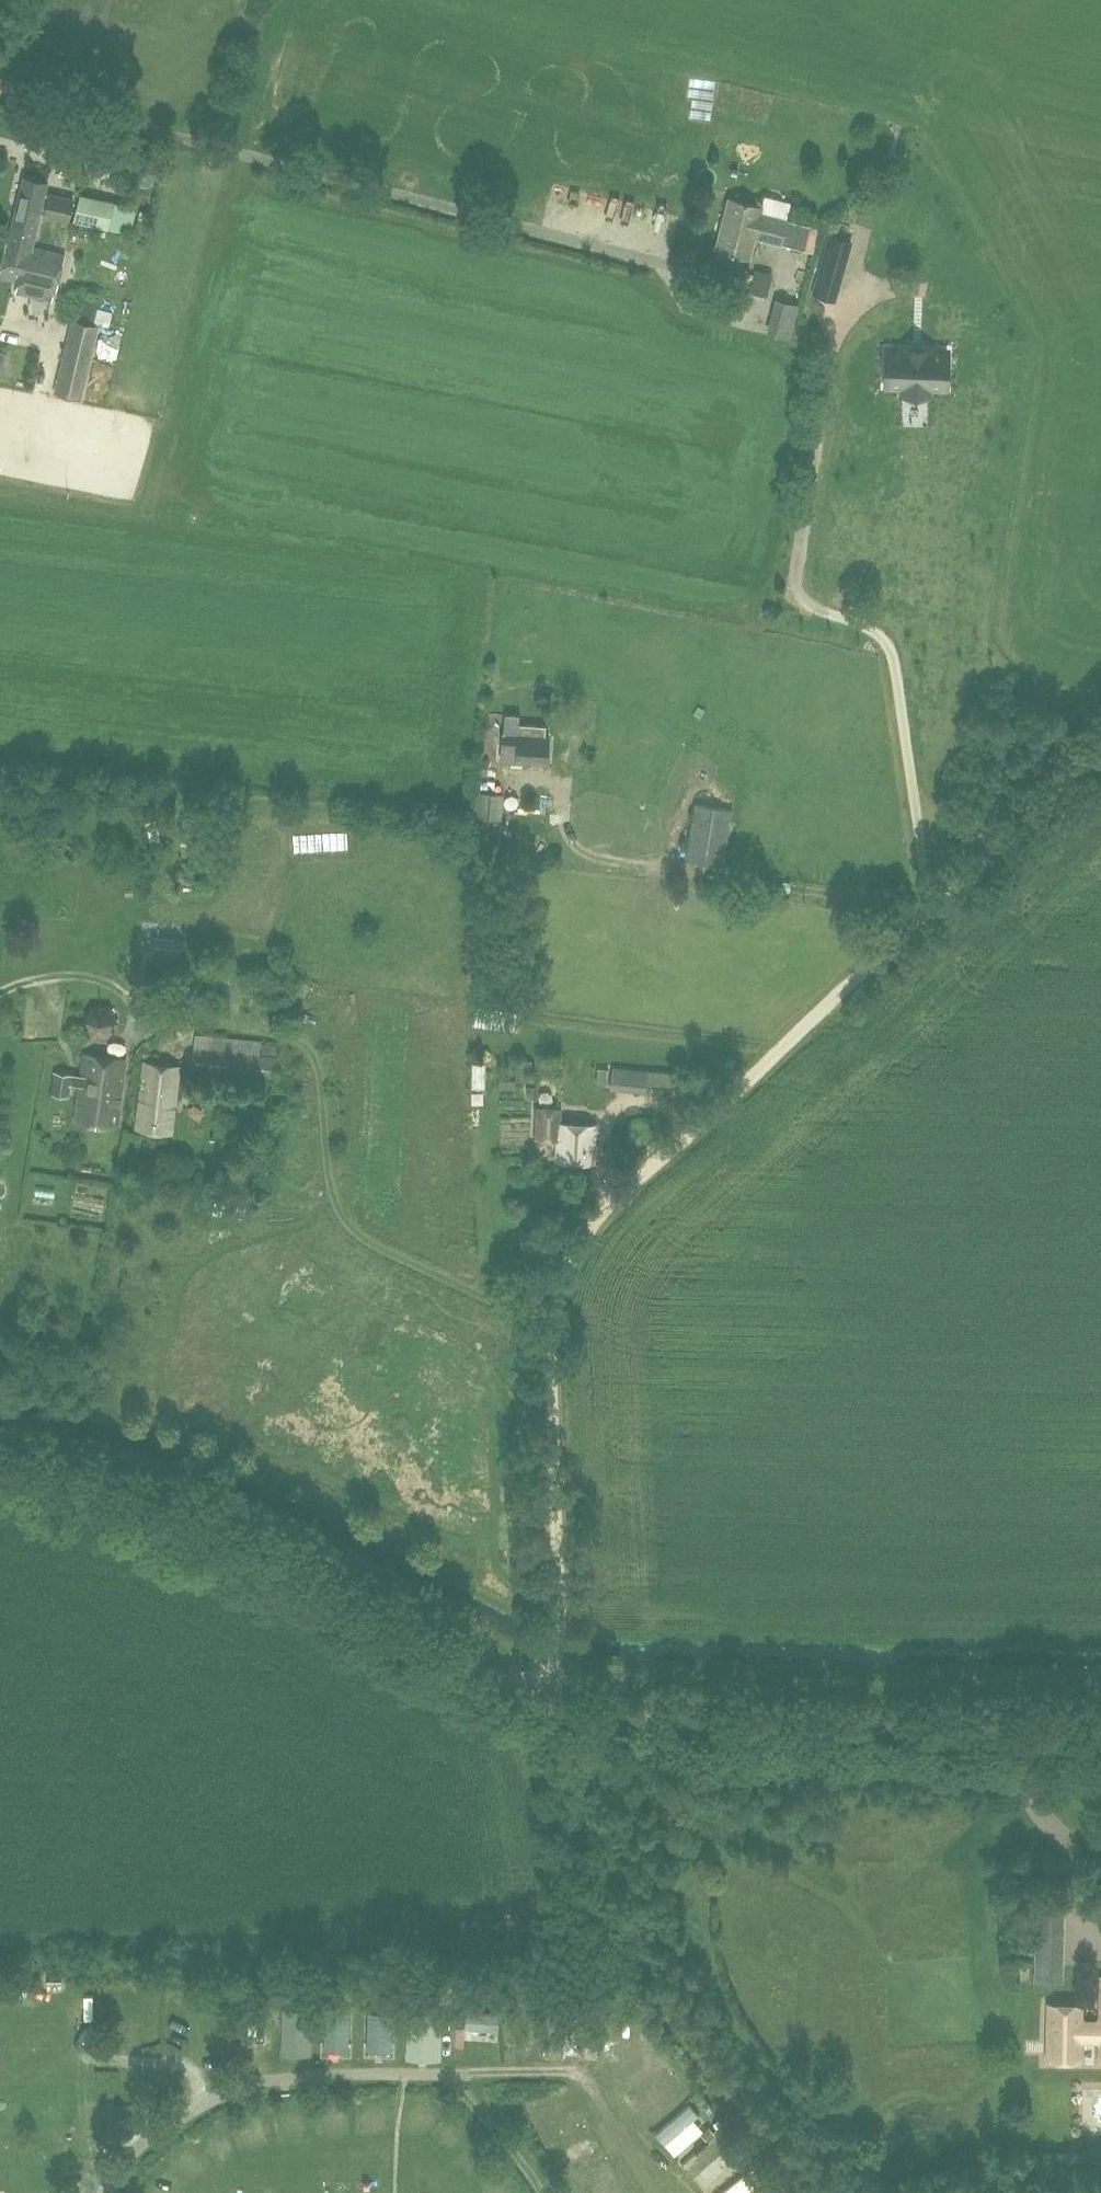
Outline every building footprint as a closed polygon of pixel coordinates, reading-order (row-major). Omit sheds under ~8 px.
[(68,220),(73,201),(45,194),(48,183),(24,177),(8,241),(32,247),(40,214),(68,220)] [(766,208),(792,213),(795,198),(769,193),(766,208)] [(80,196),(73,222),(108,230),(114,204),(80,196)] [(810,226),(787,221),(760,213),(762,207),(729,198),(716,250),(748,258),(754,236),(804,250),(810,226)] [(853,241),(831,235),(814,296),(835,302),(853,241)] [(8,241),(7,241),(0,269),(0,277),(30,285),(28,295),(51,301),(54,290),(56,291),(65,255),(32,247),(8,241)] [(774,275),(756,271),(750,293),(768,297),(774,275)] [(799,305),(778,300),(770,332),(791,337),(799,305)] [(55,392),(81,398),(92,351),(67,345),(55,392)] [(947,351),(887,349),(886,386),(903,387),(903,393),(929,394),(929,388),(946,388),(947,351)] [(518,734),(504,734),(502,754),(480,753),(478,788),(505,790),(505,783),(500,783),(502,762),(548,765),(550,737),(545,736),(546,726),(518,725),(518,734)] [(498,794),(477,793),(475,818),(496,820),(498,794)] [(732,810),(696,803),(685,861),(722,867),(732,810)] [(118,1022),(109,1007),(92,1006),(83,1021),(91,1037),(108,1037),(118,1022)] [(196,1034),(194,1048),(191,1072),(275,1080),(277,1056),(259,1054),(261,1041),(196,1034)] [(124,1060),(84,1054),(81,1077),(71,1075),(71,1074),(55,1072),(52,1093),(68,1095),(69,1084),(80,1085),(75,1123),(115,1128),(124,1060)] [(180,1066),(144,1062),(136,1130),(171,1134),(180,1066)] [(679,1076),(646,1073),(612,1069),(599,1068),(597,1081),(610,1082),(610,1085),(645,1089),(646,1083),(678,1086),(679,1076)] [(596,1126),(560,1124),(561,1109),(538,1108),(536,1138),(558,1140),(556,1161),(594,1163),(596,1126)] [(1062,1983),(1064,1896),(1036,1895),(1034,1982),(1062,1983)] [(1100,2061),(1100,1991),(1100,2019),(1080,2019),(1080,2038),(1100,2039),(1100,2061)] [(1080,2038),(1080,2019),(1080,2007),(1049,2007),(1049,2061),(1080,2061),(1080,2038)] [(568,2050),(569,2008),(553,2008),(552,2050),(568,2050)] [(482,2049),(483,2011),(468,2010),(466,2049),(482,2049)] [(361,2034),(360,2020),(339,2022),(340,2035),(361,2034)] [(255,2039),(275,2035),(272,2021),(252,2025),(255,2039)] [(490,2027),(490,2042),(505,2042),(505,2027),(490,2027)] [(165,2029),(150,2034),(154,2045),(169,2040),(165,2029)] [(660,2129),(673,2144),(706,2116),(694,2101),(660,2129)] [(729,2171),(744,2170),(743,2154),(728,2155),(729,2171)] [(768,2178),(758,2164),(720,2191),(721,2192),(762,2192),(757,2186),(768,2178)] [(68,2184),(56,2185),(56,2192),(68,2192),(68,2184)]
